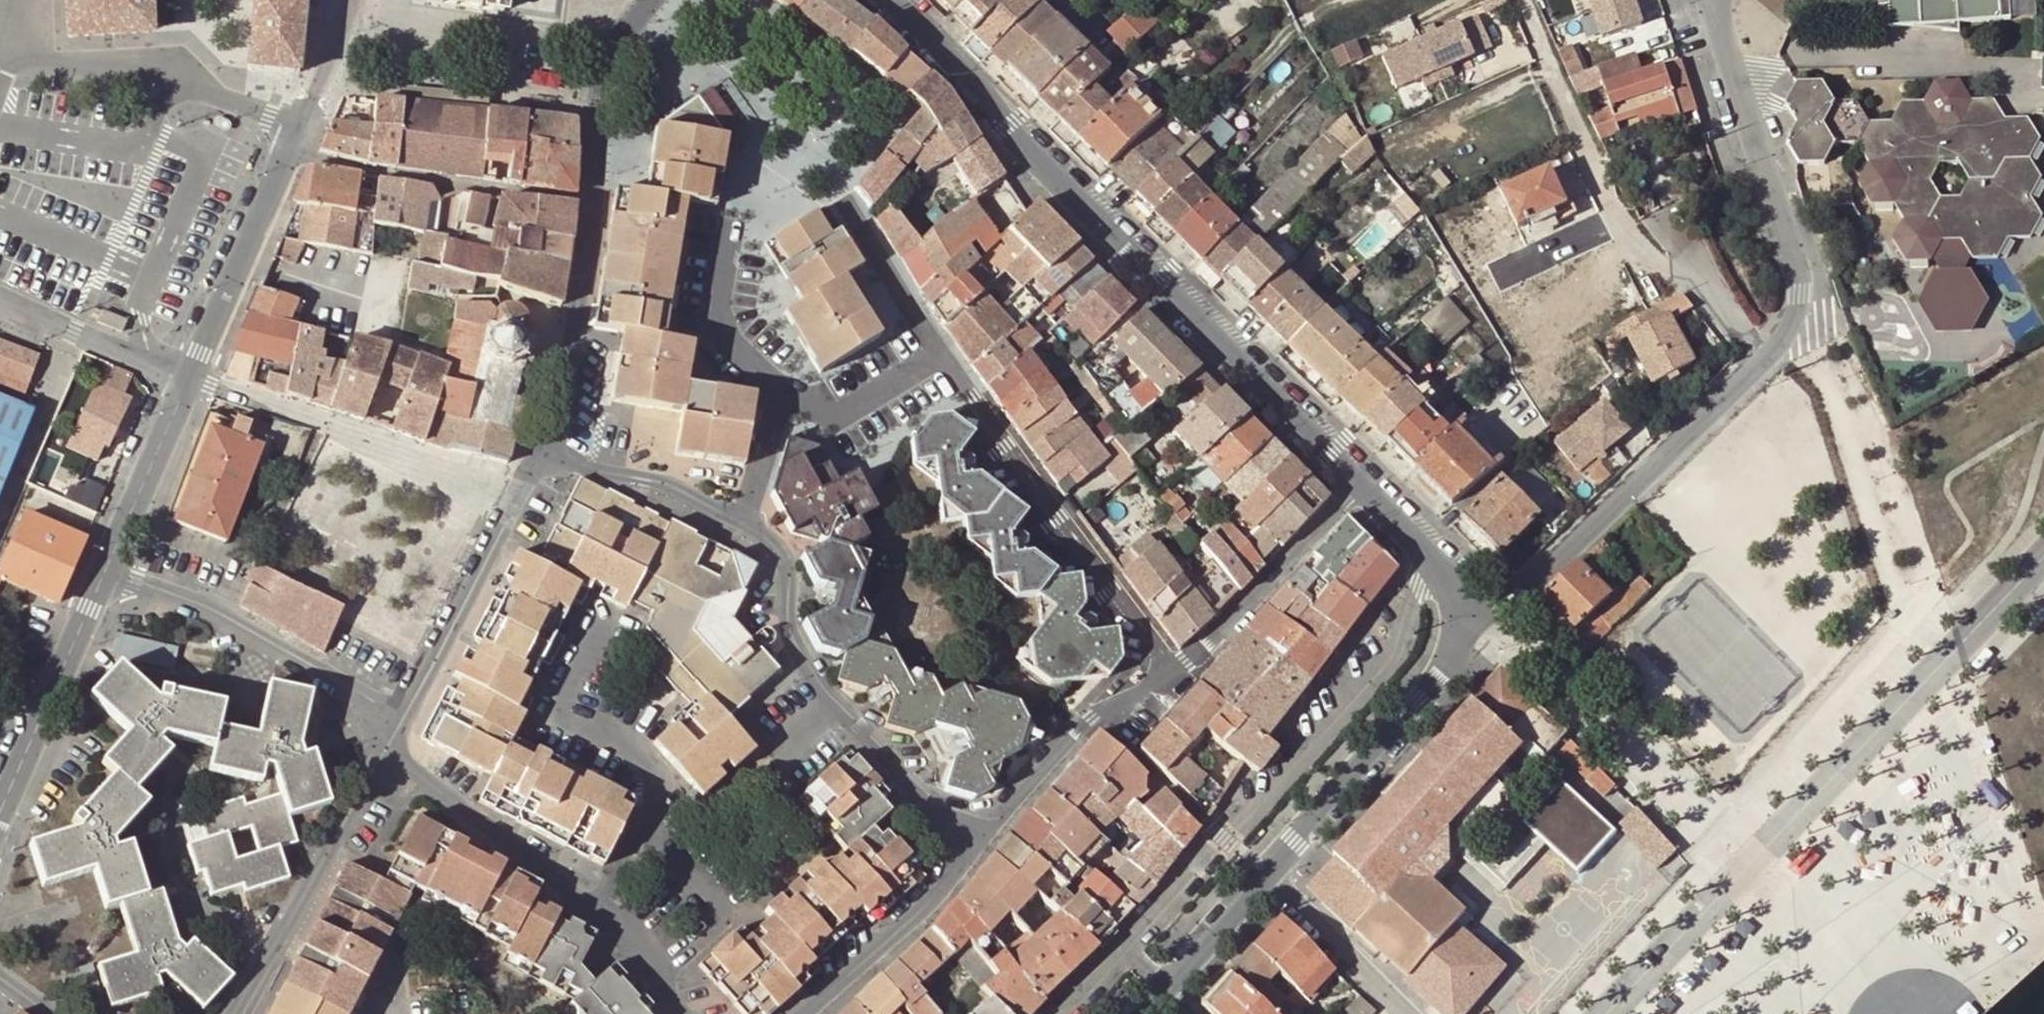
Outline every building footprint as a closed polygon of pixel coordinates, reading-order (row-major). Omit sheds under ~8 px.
[(73,39),(167,35),(165,0),(71,0),(73,39)] [(247,69),(309,73),(308,0),(240,0),(238,39),(235,68),(247,69)] [(431,1),(501,12),(502,7),(507,8),(509,0),(431,0),(431,1)] [(806,0),(776,0),(796,13),(806,0)] [(844,0),(806,0),(796,13),(850,52),(873,21),(871,21),(844,0)] [(952,14),(966,0),(938,0),(952,14)] [(952,14),(972,33),(1004,0),(966,0),(952,14)] [(973,34),(991,52),(1039,2),(1039,1),(1041,0),(1004,0),(972,33),(973,34)] [(1635,5),(1633,0),(1589,0),(1594,16),(1635,5)] [(1941,37),(1958,36),(1957,27),(1999,24),(1997,0),(1885,0),(1887,32),(1918,30),(1917,22),(1938,24),(1941,37)] [(1999,24),(2035,21),(2033,0),(1997,0),(1999,24)] [(1039,2),(991,52),(1007,69),(1057,19),(1039,2)] [(1125,57),(1162,21),(1145,5),(1126,19),(1107,35),(1125,57)] [(1635,5),(1594,16),(1603,44),(1643,33),(1635,5)] [(1478,17),(1422,43),(1441,82),(1455,76),(1451,66),(1492,47),(1478,17)] [(1057,19),(1007,69),(1038,99),(1048,88),(1087,49),(1057,19)] [(873,21),(850,52),(882,77),(904,52),(905,52),(873,21)] [(1441,82),(1422,43),(1383,61),(1398,91),(1422,80),(1426,89),(1441,82)] [(1569,71),(1572,78),(1586,75),(1574,47),(1561,53),(1569,71)] [(1038,99),(1059,119),(1092,87),(1093,88),(1111,71),(1089,49),(1087,49),(1048,88),(1038,99)] [(927,73),(904,52),(882,77),(907,97),(927,73)] [(1151,64),(1158,58),(1153,53),(1147,58),(1151,64)] [(1604,87),(1642,75),(1637,61),(1598,71),(1604,87)] [(1677,113),(1693,108),(1691,102),(1689,94),(1679,64),(1642,75),(1604,87),(1610,108),(1589,115),(1594,126),(1599,137),(1618,132),(1615,121),(1674,102),(1677,113)] [(1140,71),(1134,65),(1128,71),(1129,73),(1128,74),(1135,81),(1136,80),(1139,76),(1137,74),(1140,71)] [(927,73),(907,97),(922,110),(902,134),(917,148),(934,128),(934,127),(940,133),(962,115),(950,97),(944,89),(938,84),(927,73)] [(1103,98),(1111,107),(1130,88),(1135,83),(1137,82),(1135,81),(1128,74),(1103,98)] [(1130,88),(1135,92),(1140,87),(1135,83),(1130,88)] [(1868,210),(1890,210),(1901,224),(1892,241),(1908,263),(1930,261),(1941,242),(1963,241),(1974,260),(1996,260),(2008,239),(2030,238),(2043,217),(2030,198),(2039,182),(2027,163),(2038,143),(2024,122),(2003,124),(1990,105),(1971,105),(1957,85),(1932,86),(1921,105),(1900,107),(1888,127),(1866,127),(1852,106),(1831,107),(1820,130),(1832,148),(1853,148),(1866,168),(1855,187),(1868,210)] [(1059,119),(1079,139),(1111,107),(1103,98),(1093,88),(1092,87),(1059,119)] [(1135,92),(1159,117),(1166,112),(1140,87),(1135,92)] [(1079,139),(1108,167),(1159,117),(1135,92),(1130,88),(1111,107),(1079,139)] [(1822,168),(1832,148),(1820,130),(1831,107),(1817,88),(1794,88),(1781,110),(1793,130),(1783,149),(1797,169),(1822,168)] [(660,122),(648,191),(688,198),(717,202),(729,134),(700,94),(660,122)] [(1244,102),(1239,96),(1230,105),(1236,111),(1244,102)] [(375,99),(365,99),(363,115),(368,115),(366,128),(371,129),(375,99)] [(373,129),(368,163),(369,164),(394,166),(402,102),(375,99),(371,129),(373,129)] [(488,111),(402,102),(394,166),(480,179),(484,153),(484,154),(489,110),(488,109),(488,111)] [(1618,132),(1677,113),(1674,102),(1615,121),(1618,132)] [(1178,124),(1195,140),(1196,140),(1215,120),(1199,103),(1178,124)] [(1353,148),(1366,134),(1353,104),(1239,225),(1258,244),(1289,211),(1343,158),(1348,153),(1353,148)] [(1236,111),(1230,105),(1217,118),(1215,120),(1196,140),(1205,148),(1213,156),(1234,136),(1223,124),(1236,111)] [(484,153),(480,179),(481,178),(485,156),(510,159),(506,182),(519,184),(522,161),(525,142),(528,114),(527,114),(525,113),(524,114),(490,110),(491,109),(489,110),(484,154),(484,153)] [(1108,167),(1136,196),(1173,161),(1195,140),(1178,124),(1166,112),(1159,117),(1108,167)] [(552,118),(528,114),(525,142),(547,145),(548,144),(552,118)] [(977,139),(962,115),(940,133),(954,155),(955,157),(977,139)] [(567,119),(552,118),(548,144),(547,145),(547,149),(576,152),(576,118),(574,118),(571,117),(567,119)] [(331,155),(368,163),(373,129),(371,129),(366,128),(331,124),(319,151),(326,153),(326,155),(330,156),(331,155)] [(954,155),(940,133),(934,127),(934,128),(917,148),(902,134),(884,153),(902,169),(910,159),(917,167),(923,174),(943,162),(954,155)] [(1367,137),(1366,134),(1353,148),(1348,153),(1343,158),(1355,170),(1375,151),(1367,137)] [(994,166),(977,139),(955,157),(954,155),(943,162),(923,174),(936,191),(921,203),(905,185),(892,204),(892,206),(919,242),(931,230),(941,221),(950,214),(1003,178),(994,166)] [(1195,140),(1173,161),(1182,171),(1201,151),(1205,148),(1196,140),(1195,140)] [(547,145),(525,142),(522,161),(542,166),(552,168),(575,170),(576,152),(547,149),(547,145)] [(1201,151),(1182,171),(1190,179),(1200,169),(1209,160),(1201,151)] [(902,169),(884,153),(855,188),(860,196),(861,195),(867,204),(867,205),(870,209),(894,180),(892,179),(902,169)] [(522,161),(519,184),(574,194),(575,170),(552,168),(542,166),(522,161)] [(1154,214),(1174,233),(1211,198),(1205,193),(1192,180),(1191,179),(1190,179),(1182,171),(1173,161),(1136,196),(1154,214)] [(1250,170),(1244,164),(1234,175),(1228,181),(1222,187),(1228,192),(1250,170)] [(312,166),(296,203),(306,204),(344,211),(350,173),(312,166)] [(1192,180),(1205,193),(1215,184),(1200,169),(1190,179),(1191,179),(1192,180)] [(1373,179),(1378,173),(1375,169),(1369,174),(1373,179)] [(1517,228),(1529,222),(1552,211),(1566,205),(1548,169),(1500,191),(1517,228)] [(1228,181),(1234,175),(1228,170),(1223,175),(1228,181)] [(363,175),(355,173),(353,182),(362,183),(363,175)] [(1205,193),(1211,198),(1222,187),(1228,181),(1223,175),(1215,184),(1205,193)] [(374,215),(374,224),(397,228),(404,182),(379,177),(377,197),(374,215)] [(1026,212),(1003,178),(950,214),(941,221),(931,230),(919,242),(901,259),(905,266),(910,274),(920,291),(918,291),(920,293),(966,248),(975,240),(976,240),(984,254),(1008,231),(1011,228),(1027,214),(1026,212)] [(404,182),(397,228),(422,232),(422,230),(426,205),(429,186),(404,182)] [(440,201),(429,186),(426,205),(440,201)] [(607,255),(676,268),(688,198),(648,191),(618,186),(607,255)] [(481,195),(470,193),(463,226),(475,228),(481,195)] [(356,195),(353,212),(374,215),(377,197),(356,195)] [(574,204),(500,198),(497,212),(496,216),(493,230),(547,237),(556,239),(570,240),(574,204)] [(1174,233),(1202,260),(1238,224),(1211,198),(1174,233)] [(443,234),(440,201),(426,205),(422,230),(443,234)] [(306,204),(300,242),(348,250),(353,212),(344,211),(306,204)] [(768,241),(802,300),(845,275),(863,263),(828,204),(768,241)] [(1035,204),(1026,212),(1027,214),(1011,228),(1008,231),(1026,249),(1040,265),(1047,272),(1076,245),(1035,204)] [(1569,211),(1566,205),(1552,211),(1554,216),(1553,216),(1554,218),(1569,211)] [(901,259),(919,242),(892,206),(875,220),(889,241),(901,259)] [(1552,211),(1529,222),(1532,228),(1554,218),(1553,216),(1554,216),(1552,211)] [(1258,244),(1239,225),(1238,224),(1202,260),(1221,279),(1222,280),(1258,244)] [(1426,247),(1405,227),(1394,238),(1415,259),(1426,247)] [(511,255),(566,265),(570,240),(556,239),(547,237),(493,230),(489,252),(489,254),(506,258),(506,257),(508,256),(509,255),(511,255)] [(1008,231),(984,254),(960,277),(978,295),(1004,270),(1026,249),(1008,231)] [(423,233),(418,262),(418,264),(435,267),(440,268),(445,243),(446,236),(424,232),(423,233)] [(1516,232),(1505,238),(1509,245),(1520,240),(1516,232)] [(357,252),(373,255),(374,241),(373,240),(373,238),(360,236),(357,252)] [(976,240),(975,240),(966,248),(920,293),(929,308),(950,287),(960,277),(984,254),(976,240)] [(374,241),(373,255),(389,258),(390,250),(391,244),(374,241)] [(1941,242),(1930,261),(1942,272),(1967,270),(1974,260),(1963,241),(1941,242)] [(477,275),(500,279),(506,258),(489,254),(489,252),(445,243),(440,268),(477,275)] [(1222,280),(1248,306),(1283,269),(1272,257),(1258,244),(1222,280)] [(957,346),(972,367),(987,354),(998,343),(1008,335),(1012,331),(1022,323),(1029,316),(1039,307),(1054,293),(1061,285),(1090,260),(1076,245),(1047,272),(1040,265),(1018,286),(993,311),(957,346)] [(1272,257),(1283,269),(1294,258),(1282,247),(1272,257)] [(1018,286),(1040,265),(1026,249),(1004,270),(1018,286)] [(559,305),(566,265),(511,255),(509,255),(508,256),(506,257),(506,258),(500,279),(499,287),(525,297),(528,298),(559,305)] [(595,323),(626,329),(665,335),(676,268),(607,255),(595,323)] [(1091,260),(1090,260),(1061,285),(1079,303),(1107,277),(1091,260)] [(1191,271),(1210,290),(1221,279),(1202,260),(1191,271)] [(435,267),(418,264),(413,290),(429,294),(430,286),(444,289),(444,290),(475,287),(477,275),(440,268),(435,267)] [(1349,283),(1360,272),(1353,265),(1341,275),(1349,283)] [(1248,306),(1268,325),(1304,289),(1303,287),(1299,283),(1283,269),(1248,306)] [(1967,270),(1942,272),(1936,272),(1919,303),(1937,335),(1974,333),(1990,302),(1972,271),(1967,270)] [(1317,301),(1324,308),(1340,292),(1349,283),(1341,275),(1339,273),(1318,294),(1321,297),(1317,301)] [(845,275),(802,300),(784,310),(819,370),(881,335),(845,275)] [(960,277),(950,287),(967,307),(979,297),(978,295),(960,277)] [(1134,303),(1107,277),(1079,303),(1074,307),(1100,333),(1102,336),(1134,303)] [(1299,283),(1303,287),(1307,283),(1303,279),(1299,283)] [(1303,287),(1304,289),(1308,292),(1312,288),(1307,283),(1303,287)] [(950,287),(929,308),(944,327),(967,307),(950,287)] [(259,289),(248,314),(283,323),(292,299),(259,289)] [(1268,325),(1287,344),(1324,308),(1317,301),(1308,292),(1304,289),(1268,325)] [(1340,292),(1324,308),(1329,313),(1345,297),(1340,292)] [(1029,316),(1022,323),(1028,330),(1061,299),(1054,293),(1039,307),(1029,316)] [(1668,321),(1692,307),(1685,299),(1683,298),(1682,296),(1680,295),(1590,343),(1593,346),(1610,374),(1614,378),(1623,372),(1614,358),(1617,356),(1615,351),(1624,346),(1620,341),(1627,337),(1666,317),(1668,321)] [(957,346),(993,311),(979,297),(967,307),(944,327),(957,346)] [(455,305),(445,360),(444,367),(446,369),(423,442),(442,449),(452,451),(468,455),(483,458),(507,464),(537,339),(529,336),(532,325),(529,325),(529,322),(528,319),(527,316),(527,314),(525,312),(524,310),(522,308),(520,306),(517,305),(515,304),(513,304),(510,304),(507,304),(505,304),(503,305),(500,306),(498,307),(496,309),(494,311),(488,305),(455,305)] [(1100,333),(1074,307),(1069,312),(1081,326),(1080,327),(1094,340),(1100,333)] [(1337,393),(1338,394),(1376,360),(1329,313),(1324,308),(1287,344),(1337,393)] [(1166,336),(1141,310),(1113,339),(1114,341),(1110,344),(1112,345),(1124,358),(1135,369),(1151,354),(1149,353),(1166,336)] [(121,334),(126,323),(103,312),(98,324),(121,334)] [(248,314),(232,352),(290,366),(292,366),(299,327),(283,323),(248,314)] [(1692,365),(1668,321),(1666,317),(1627,337),(1653,386),(1692,365)] [(987,354),(972,367),(987,388),(1025,353),(1037,342),(1039,340),(1028,330),(1022,323),(1012,331),(1008,335),(998,343),(987,354)] [(1479,339),(1469,323),(1458,333),(1470,347),(1479,339)] [(290,366),(284,395),(309,403),(316,372),(323,332),(299,327),(292,366),(290,366)] [(680,367),(690,368),(695,340),(665,335),(626,329),(624,343),(682,352),(680,367)] [(1047,333),(1039,340),(1037,342),(1045,351),(1054,341),(1047,333)] [(354,339),(348,338),(336,336),(334,347),(350,351),(354,339)] [(1198,368),(1166,336),(1149,353),(1151,354),(1135,369),(1147,381),(1163,396),(1179,383),(1198,368)] [(395,340),(392,348),(398,349),(401,342),(401,341),(395,340)] [(347,366),(332,410),(362,419),(377,379),(389,347),(368,341),(367,342),(360,367),(347,362),(346,365),(347,366)] [(444,367),(445,360),(401,342),(398,349),(444,367)] [(1045,351),(1037,342),(1025,353),(1036,367),(1039,370),(1052,360),(1045,351)] [(38,358),(0,343),(0,374),(28,384),(38,358)] [(684,410),(689,381),(690,368),(680,367),(682,352),(624,343),(614,398),(684,410)] [(1112,345),(1110,344),(1095,355),(1097,357),(1081,368),(1092,382),(1103,396),(1121,382),(1112,370),(1120,362),(1124,358),(1112,345)] [(412,438),(423,442),(446,369),(444,367),(398,349),(392,348),(389,347),(377,379),(406,390),(391,430),(412,438)] [(1088,348),(1071,361),(1079,371),(1081,368),(1097,357),(1095,355),(1088,348)] [(222,377),(284,395),(290,366),(232,352),(222,377)] [(1025,353),(987,388),(998,405),(1022,385),(1019,381),(1036,367),(1025,353)] [(1377,360),(1401,384),(1408,377),(1385,354),(1377,360)] [(1482,355),(1442,391),(1449,399),(1451,401),(1490,365),(1482,355)] [(1338,394),(1363,419),(1402,384),(1401,384),(1377,360),(1376,360),(1338,394)] [(1112,370),(1121,382),(1130,374),(1120,362),(1112,370)] [(316,372),(309,403),(332,410),(347,366),(346,365),(344,365),(330,363),(328,374),(316,372)] [(998,405),(1007,419),(1053,387),(1047,381),(1039,370),(1036,367),(1019,381),(1022,385),(998,405)] [(1081,368),(1079,371),(1073,374),(1085,388),(1092,382),(1081,368)] [(1220,390),(1198,368),(1179,383),(1202,406),(1220,390)] [(1047,381),(1053,387),(1068,376),(1064,371),(1047,381)] [(28,384),(0,374),(0,392),(22,400),(28,384)] [(1402,384),(1416,398),(1423,391),(1409,378),(1402,384)] [(727,399),(729,388),(689,381),(684,410),(677,451),(745,462),(755,404),(727,399)] [(1163,396),(1147,381),(1131,395),(1112,410),(1115,413),(1126,426),(1163,396)] [(1131,395),(1121,382),(1103,396),(1112,410),(1131,395)] [(95,383),(73,432),(105,446),(109,448),(131,399),(95,383)] [(1363,419),(1386,442),(1425,406),(1416,398),(1402,384),(1363,419)] [(1053,387),(1007,419),(1019,433),(1063,402),(1053,388),(1053,387)] [(757,393),(729,388),(727,399),(755,404),(757,393)] [(1416,398),(1425,406),(1430,401),(1439,393),(1434,388),(1430,392),(1426,389),(1423,391),(1416,398)] [(1245,415),(1220,390),(1202,406),(1172,433),(1172,434),(1197,459),(1245,415)] [(1442,391),(1439,393),(1430,401),(1437,408),(1438,409),(1449,399),(1442,391)] [(1612,393),(1562,434),(1587,464),(1637,423),(1612,393)] [(30,409),(0,398),(0,486),(30,409)] [(1425,406),(1432,413),(1437,408),(1430,401),(1425,406)] [(1063,402),(1019,433),(1029,448),(1074,417),(1063,402)] [(1386,442),(1413,468),(1451,432),(1432,413),(1425,406),(1386,442)] [(1474,416),(1470,411),(1464,416),(1466,418),(1468,421),(1474,416)] [(206,412),(164,518),(225,541),(226,539),(227,536),(252,473),(253,470),(262,446),(246,441),(227,434),(231,421),(206,412)] [(1120,430),(1126,426),(1115,413),(1088,435),(1098,448),(1110,438),(1120,430)] [(954,458),(973,435),(949,415),(928,419),(915,435),(913,438),(909,442),(911,453),(912,460),(915,463),(936,481),(942,521),(963,519),(983,516),(1004,494),(980,475),(961,477),(961,470),(956,470),(954,458)] [(1269,439),(1245,415),(1197,459),(1222,485),(1269,439)] [(227,434),(246,441),(251,422),(238,417),(236,423),(231,421),(227,434)] [(1074,417),(1029,448),(1041,464),(1083,430),(1074,417)] [(1413,468),(1450,505),(1452,503),(1502,463),(1501,463),(1493,469),(1492,468),(1457,434),(1464,426),(1466,426),(1461,422),(1451,432),(1413,468)] [(854,520),(873,509),(855,471),(828,463),(808,425),(788,437),(779,466),(808,474),(818,496),(774,482),(770,494),(790,532),(825,543),(844,549),(864,537),(854,520)] [(1493,469),(1501,463),(1464,426),(1457,434),(1492,468),(1493,469)] [(1098,448),(1088,435),(1083,430),(1041,464),(1056,484),(1057,485),(1066,478),(1073,488),(1103,464),(1119,485),(1136,470),(1134,467),(1110,438),(1098,448)] [(1144,459),(1120,430),(1110,438),(1134,467),(1144,459)] [(105,446),(73,432),(66,448),(98,461),(105,446)] [(1242,504),(1287,459),(1269,439),(1222,485),(1242,504)] [(1134,467),(1136,470),(1158,496),(1159,495),(1170,483),(1147,456),(1144,459),(1134,467)] [(1502,463),(1452,503),(1465,515),(1503,476),(1505,478),(1519,464),(1510,456),(1502,463)] [(1231,529),(1241,541),(1306,477),(1287,459),(1242,504),(1235,511),(1243,519),(1231,529)] [(1179,476),(1187,469),(1178,460),(1170,466),(1179,476)] [(1505,478),(1538,510),(1556,491),(1524,460),(1519,464),(1505,478)] [(808,474),(779,466),(774,482),(818,496),(808,474)] [(710,765),(715,760),(737,741),(715,715),(766,672),(746,648),(740,642),(721,618),(739,585),(735,580),(728,571),(721,560),(715,549),(576,476),(534,555),(560,569),(586,583),(596,588),(645,614),(630,645),(681,707),(666,721),(669,725),(649,744),(685,787),(710,765)] [(1503,476),(1465,515),(1463,517),(1500,553),(1540,512),(1538,510),(1505,478),(1503,476)] [(1241,541),(1261,565),(1279,546),(1281,548),(1328,498),(1306,477),(1241,541)] [(1055,486),(1063,496),(1073,488),(1066,478),(1057,485),(1056,484),(1055,486)] [(1167,488),(1159,495),(1182,522),(1190,514),(1167,488)] [(1026,512),(1004,494),(983,516),(963,519),(966,539),(967,541),(990,559),(992,579),(994,581),(1015,597),(1036,595),(1052,576),(1053,575),(1050,575),(1051,570),(1029,553),(1013,554),(1012,549),(1009,548),(1007,535),(1026,512)] [(1182,524),(1170,510),(1162,516),(1169,534),(1185,554),(1198,543),(1182,524)] [(84,540),(24,514),(0,570),(0,579),(4,580),(57,603),(84,540)] [(1345,518),(1312,556),(1337,574),(1368,541),(1345,518)] [(1263,567),(1261,565),(1241,541),(1231,529),(1227,524),(1226,524),(1213,534),(1211,535),(1247,579),(1249,582),(1263,567)] [(1199,545),(1206,553),(1237,591),(1247,579),(1211,535),(1199,545)] [(1395,568),(1368,541),(1337,574),(1330,582),(1364,607),(1395,568)] [(864,557),(844,549),(825,543),(820,546),(804,556),(800,559),(807,572),(815,584),(830,589),(829,595),(832,597),(828,609),(806,621),(801,624),(812,646),(813,647),(815,649),(816,649),(817,650),(837,656),(845,652),(861,643),(866,621),(853,597),(864,557)] [(1121,572),(1147,606),(1179,577),(1155,545),(1129,566),(1124,571),(1121,572)] [(748,566),(715,549),(721,560),(728,571),(735,580),(739,585),(748,566)] [(1231,601),(1239,593),(1237,591),(1206,553),(1179,577),(1188,588),(1211,617),(1228,598),(1231,601)] [(1337,574),(1312,556),(1302,567),(1325,588),(1330,582),(1337,574)] [(509,709),(518,713),(525,699),(517,695),(523,683),(528,672),(534,661),(543,665),(557,638),(548,634),(554,623),(560,611),(565,600),(574,605),(582,590),(557,576),(523,560),(454,694),(445,689),(418,741),(477,771),(509,709)] [(1121,566),(1124,571),(1129,566),(1125,562),(1121,566)] [(260,564),(257,563),(248,586),(271,599),(264,619),(279,627),(298,586),(281,578),(281,577),(279,576),(278,576),(260,566),(260,564)] [(1577,563),(1543,596),(1575,629),(1594,610),(1609,596),(1577,563)] [(1302,567),(1266,609),(1291,627),(1307,609),(1325,588),(1302,567)] [(586,583),(560,569),(557,576),(582,590),(586,583)] [(1077,574),(1053,575),(1052,576),(1036,595),(1053,608),(1040,625),(1016,657),(1048,683),(1106,678),(1121,656),(1115,626),(1086,633),(1077,624),(1079,622),(1074,617),(1083,606),(1077,574)] [(1147,606),(1155,617),(1188,588),(1179,577),(1147,606)] [(1330,582),(1325,588),(1307,609),(1343,636),(1364,607),(1330,582)] [(596,588),(586,583),(582,590),(593,595),(596,588)] [(1621,618),(1647,594),(1635,583),(1610,607),(1615,613),(1621,618)] [(271,599),(248,586),(240,605),(264,619),(271,599)] [(296,637),(315,595),(298,586),(279,627),(296,637)] [(1183,646),(1213,620),(1211,617),(1188,588),(1155,617),(1176,645),(1176,646),(1179,651),(1183,648),(1183,646)] [(296,637),(322,651),(337,618),(342,607),(317,592),(315,595),(296,637)] [(565,600),(560,611),(569,615),(574,605),(565,600)] [(1266,609),(1245,631),(1280,660),(1307,682),(1328,655),(1291,627),(1266,609)] [(1291,627),(1328,655),(1343,636),(1307,609),(1291,627)] [(1575,629),(1592,646),(1621,618),(1615,613),(1605,621),(1594,610),(1575,629)] [(548,634),(557,638),(563,627),(554,623),(548,634)] [(339,627),(329,652),(344,658),(354,633),(339,627)] [(752,631),(749,633),(747,635),(746,638),(746,641),(748,644),(750,646),(753,647),(756,648),(759,647),(761,645),(763,642),(763,639),(762,636),(760,633),(758,631),(755,631),(752,631)] [(1280,660),(1245,631),(1222,657),(1255,686),(1269,672),(1280,660)] [(740,642),(746,648),(750,646),(748,644),(746,641),(746,638),(747,635),(749,633),(741,638),(742,640),(740,642)] [(884,726),(906,748),(921,732),(929,725),(938,697),(927,678),(899,670),(880,633),(861,643),(845,652),(836,680),(836,683),(844,685),(863,691),(878,683),(882,688),(884,687),(892,700),(884,726)] [(177,648),(120,634),(115,654),(173,668),(177,648)] [(1222,657),(1197,684),(1230,712),(1255,686),(1222,657)] [(1307,682),(1280,660),(1269,672),(1297,695),(1307,682)] [(534,661),(528,672),(538,676),(543,665),(534,661)] [(119,665),(90,697),(129,732),(101,762),(114,773),(78,813),(85,820),(78,828),(28,844),(42,885),(92,868),(104,908),(115,904),(131,952),(94,965),(109,1012),(158,995),(154,981),(162,978),(202,1013),(204,1010),(207,1009),(224,990),(229,981),(190,946),(184,953),(177,947),(158,891),(145,895),(128,844),(113,849),(112,842),(147,803),(134,791),(169,752),(157,741),(163,735),(213,748),(207,769),(260,781),(265,766),(271,768),(279,795),(287,818),(329,805),(311,753),(302,756),(298,745),(310,694),(268,684),(256,736),(218,727),(222,705),(171,693),(168,703),(158,701),(119,665)] [(1629,669),(1622,676),(1635,690),(1642,683),(1629,669)] [(1424,1000),(1437,1013),(1462,1013),(1502,968),(1454,926),(1466,912),(1432,881),(1449,862),(1447,844),(1467,843),(1478,831),(1479,820),(1483,815),(1493,814),(1502,804),(1498,782),(1492,776),(1525,738),(1544,756),(1564,735),(1567,732),(1501,671),(1435,744),(1423,757),(1423,756),(1413,767),(1411,765),(1408,768),(1409,770),(1384,798),(1385,799),(1334,855),(1338,859),(1321,878),(1318,881),(1316,885),(1316,888),(1316,892),(1318,895),(1320,899),(1323,901),(1322,902),(1354,932),(1357,929),(1375,946),(1384,936),(1399,950),(1389,960),(1408,979),(1405,982),(1424,1000)] [(1262,739),(1263,738),(1297,695),(1269,672),(1255,686),(1230,712),(1241,722),(1262,739)] [(531,688),(523,683),(517,695),(525,699),(531,688)] [(1197,684),(1165,722),(1190,744),(1186,748),(1187,749),(1199,735),(1200,734),(1204,730),(1208,734),(1221,745),(1241,722),(1230,712),(1197,684)] [(942,790),(969,797),(974,798),(991,790),(998,762),(1033,743),(1014,705),(957,687),(938,697),(929,725),(921,732),(951,733),(959,741),(957,744),(961,749),(950,760),(943,786),(942,790)] [(486,775),(506,738),(518,713),(509,709),(477,771),(486,775)] [(1190,744),(1165,722),(1139,750),(1163,772),(1180,755),(1186,748),(1190,744)] [(1225,748),(1243,763),(1258,772),(1276,749),(1263,738),(1262,739),(1241,722),(1221,745),(1225,748)] [(1098,732),(1076,758),(1125,807),(1131,801),(1133,803),(1154,784),(1129,760),(1128,759),(1098,732)] [(627,800),(506,738),(486,775),(473,802),(487,808),(491,799),(501,805),(513,810),(524,816),(520,826),(544,838),(548,828),(562,836),(574,842),(586,848),(581,857),(595,863),(601,851),(627,800)] [(1615,786),(1570,741),(1559,752),(1605,796),(1615,786)] [(1187,749),(1186,748),(1180,755),(1186,760),(1192,753),(1187,749)] [(841,754),(797,793),(805,802),(804,808),(800,812),(809,823),(817,816),(828,827),(819,834),(838,855),(823,870),(817,863),(765,910),(771,917),(750,936),(741,927),(703,960),(699,964),(716,983),(727,974),(743,992),(732,1002),(743,1013),(770,1013),(786,999),(781,992),(790,984),(796,991),(807,981),(803,976),(804,971),(811,964),(805,957),(814,949),(818,949),(822,954),(833,944),(827,936),(837,928),(843,935),(854,925),(850,919),(850,915),(857,909),(864,916),(873,908),(877,908),(881,913),(891,905),(885,898),(894,889),(900,896),(908,889),(904,885),(904,879),(912,872),(878,835),(869,843),(863,843),(858,836),(869,825),(882,813),(875,806),(875,802),(880,797),(862,777),(857,780),(853,775),(855,770),(841,754)] [(1180,755),(1163,772),(1209,814),(1224,791),(1186,760),(1180,755)] [(1125,807),(1076,758),(1047,792),(1095,835),(1117,817),(1133,803),(1131,801),(1125,807)] [(720,766),(715,760),(710,765),(715,771),(720,766)] [(862,777),(855,770),(853,775),(857,780),(862,777)] [(1454,858),(1497,897),(1541,849),(1574,880),(1614,836),(1558,784),(1517,828),(1528,837),(1496,871),(1467,844),(1454,858)] [(1095,835),(1047,792),(1030,810),(1052,831),(1049,837),(1083,866),(1088,862),(1098,853),(1107,846),(1095,835)] [(1161,830),(1177,809),(1161,792),(1141,811),(1159,829),(1161,830)] [(805,802),(797,793),(789,800),(800,812),(804,808),(805,802)] [(243,894),(287,880),(277,849),(296,843),(287,818),(279,795),(244,806),(242,798),(197,812),(204,840),(187,846),(195,874),(202,872),(209,897),(240,887),(243,894)] [(889,807),(880,797),(875,802),(875,806),(882,813),(889,807)] [(491,799),(487,808),(498,813),(501,805),(491,799)] [(1159,829),(1141,811),(1133,803),(1117,817),(1143,845),(1159,829)] [(1678,850),(1638,808),(1619,826),(1660,867),(1678,850)] [(1198,829),(1177,809),(1161,830),(1182,850),(1198,829)] [(524,816),(513,810),(509,820),(520,826),(524,816)] [(1052,831),(1030,810),(1008,835),(1047,869),(1066,885),(1083,866),(1049,837),(1052,831)] [(204,840),(197,812),(178,818),(187,846),(204,840)] [(817,816),(809,823),(819,834),(828,827),(817,816)] [(414,817),(384,877),(398,884),(406,877),(415,881),(410,890),(422,896),(448,909),(459,914),(460,919),(457,923),(469,929),(473,921),(483,927),(479,935),(493,941),(495,937),(503,935),(512,941),(530,903),(539,886),(510,872),(508,877),(497,872),(495,879),(482,876),(481,857),(426,829),(428,823),(414,817)] [(878,835),(869,825),(858,836),(863,843),(869,843),(878,835)] [(548,828),(544,838),(558,845),(562,836),(548,828)] [(1154,886),(1182,850),(1161,830),(1159,829),(1143,845),(1125,862),(1129,865),(1139,873),(1144,877),(1154,886)] [(1047,869),(1008,835),(1000,847),(993,855),(1015,875),(1029,887),(1047,869)] [(586,848),(574,842),(569,851),(581,857),(586,848)] [(1110,865),(1119,856),(1107,846),(1098,853),(1110,865)] [(1015,875),(993,855),(984,864),(970,883),(956,899),(988,932),(1005,914),(1009,917),(1010,916),(1027,898),(1008,881),(1015,875)] [(1129,865),(1125,862),(1119,856),(1110,865),(1120,873),(1129,865)] [(500,866),(481,857),(482,876),(495,879),(497,872),(500,866)] [(1088,862),(1083,866),(1086,869),(1089,872),(1093,867),(1088,862)] [(1151,889),(1154,886),(1144,877),(1139,873),(1129,865),(1120,873),(1116,879),(1142,898),(1151,889)] [(272,1008),(281,1013),(349,1013),(408,897),(381,884),(344,866),(272,1008)] [(1086,869),(1083,866),(1066,885),(1067,886),(1070,889),(1086,869)] [(1066,885),(1047,869),(1029,887),(1034,892),(1049,906),(1067,886),(1066,885)] [(1114,928),(1132,909),(1098,879),(1089,872),(1086,869),(1070,889),(1075,894),(1089,906),(1114,928)] [(1132,909),(1142,898),(1116,879),(1105,871),(1098,879),(1132,909)] [(919,879),(912,872),(904,879),(904,885),(908,889),(919,879)] [(1029,887),(1015,875),(1008,881),(1027,898),(1034,892),(1029,887)] [(381,884),(408,897),(418,903),(422,896),(410,890),(415,881),(406,877),(398,884),(384,877),(381,884)] [(891,905),(900,896),(894,889),(885,898),(891,905)] [(1096,946),(1114,928),(1089,906),(1075,894),(1058,913),(1096,946)] [(418,903),(420,904),(444,916),(448,909),(422,896),(418,903)] [(988,932),(956,899),(932,928),(954,952),(966,939),(967,938),(973,947),(988,932)] [(512,941),(507,949),(504,957),(512,959),(515,966),(512,971),(523,976),(531,969),(539,974),(536,983),(563,996),(577,968),(589,943),(579,938),(577,932),(580,928),(566,920),(563,925),(553,920),(549,928),(538,925),(541,909),(530,903),(512,941)] [(871,923),(881,913),(877,908),(873,908),(864,916),(871,923)] [(444,916),(457,923),(460,919),(459,914),(448,909),(444,916)] [(555,916),(541,909),(538,925),(549,928),(553,920),(555,916)] [(854,925),(864,916),(857,909),(850,915),(850,919),(854,925)] [(1068,973),(1096,946),(1058,913),(1030,938),(1065,976),(1068,973)] [(1277,971),(1289,982),(1295,988),(1323,960),(1279,916),(1252,946),(1277,971)] [(473,921),(469,929),(479,935),(483,927),(473,921)] [(593,935),(580,928),(577,932),(579,938),(589,943),(593,935)] [(833,944),(843,935),(837,928),(827,936),(833,944)] [(954,952),(932,928),(879,978),(900,1004),(917,987),(954,952)] [(1041,999),(1065,976),(1030,938),(1026,933),(1025,934),(1005,950),(1006,951),(1000,957),(1041,1001),(1043,1000),(1041,999)] [(495,937),(493,941),(507,949),(512,941),(503,935),(495,937)] [(1375,946),(1389,960),(1399,950),(1384,936),(1375,946)] [(998,976),(989,965),(973,947),(967,938),(966,939),(954,952),(981,988),(998,976)] [(1251,947),(1227,973),(1226,974),(1269,1013),(1271,1013),(1282,1002),(1276,997),(1264,984),(1277,971),(1252,946),(1251,947)] [(811,964),(822,954),(818,949),(814,949),(805,957),(811,964)] [(500,965),(512,971),(515,966),(512,959),(504,957),(500,965)] [(1041,1001),(1000,957),(989,965),(998,976),(981,988),(990,997),(1007,1013),(1029,1013),(1041,1001)] [(1323,960),(1295,988),(1306,999),(1333,970),(1323,960)] [(572,1001),(568,1005),(574,1011),(575,1013),(647,1013),(648,1009),(651,1005),(641,994),(645,991),(636,983),(633,985),(626,991),(619,986),(626,978),(614,964),(592,984),(572,1001)] [(818,972),(811,964),(804,971),(803,976),(807,981),(818,972)] [(88,966),(63,975),(73,1004),(98,996),(88,966)] [(592,984),(577,968),(563,996),(572,1001),(592,984)] [(523,976),(536,983),(539,974),(531,969),(523,976)] [(727,974),(716,983),(732,1002),(743,992),(727,974)] [(1226,974),(1200,1002),(1211,1013),(1269,1013),(1226,974)] [(633,985),(626,978),(619,986),(626,991),(633,985)] [(879,978),(853,1004),(862,1013),(895,1013),(893,1012),(901,1005),(900,1004),(879,978)] [(1295,988),(1289,982),(1276,997),(1282,1002),(1295,988)] [(786,999),(796,991),(790,984),(781,992),(786,999)] [(917,987),(900,1004),(901,1005),(907,1012),(922,997),(925,994),(917,987)] [(1295,988),(1282,1002),(1295,1013),(1307,1001),(1306,999),(1295,988)] [(1374,1012),(1358,995),(1340,1013),(1372,1013),(1374,1012)] [(907,1012),(908,1013),(936,1013),(922,997),(907,1012)] [(990,997),(972,1013),(1007,1013),(990,997)] [(1282,1002),(1271,1013),(1295,1013),(1282,1002)] [(852,1003),(851,1005),(841,1013),(862,1013),(853,1004),(852,1003)] [(568,1005),(561,1011),(563,1013),(575,1013),(574,1011),(568,1005)] [(651,1005),(648,1009),(647,1013),(660,1013),(651,1005)]
